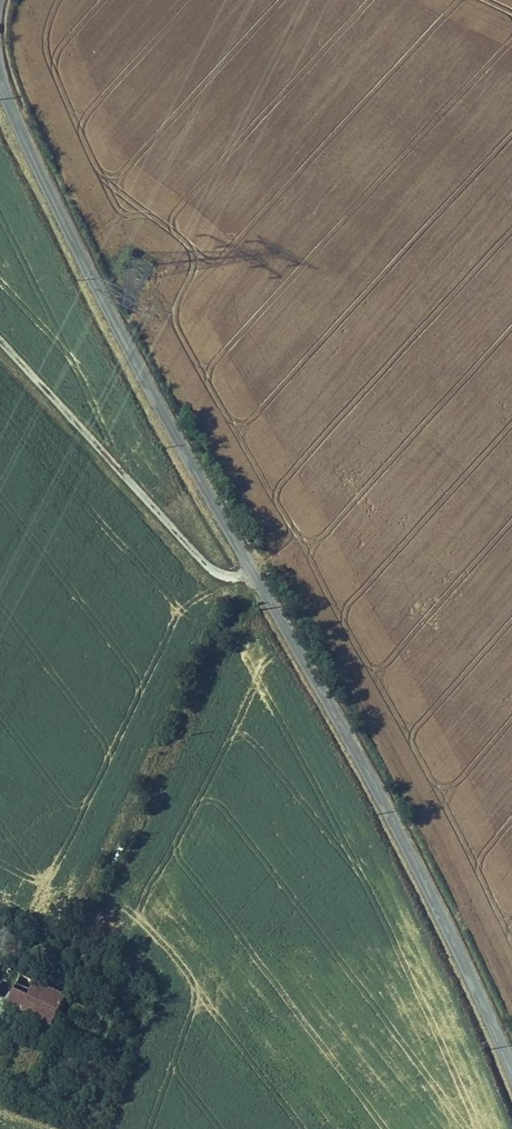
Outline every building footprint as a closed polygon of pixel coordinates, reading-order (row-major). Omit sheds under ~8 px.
[(100,1054),(116,1023),(0,962),(0,1003),(100,1054)]
